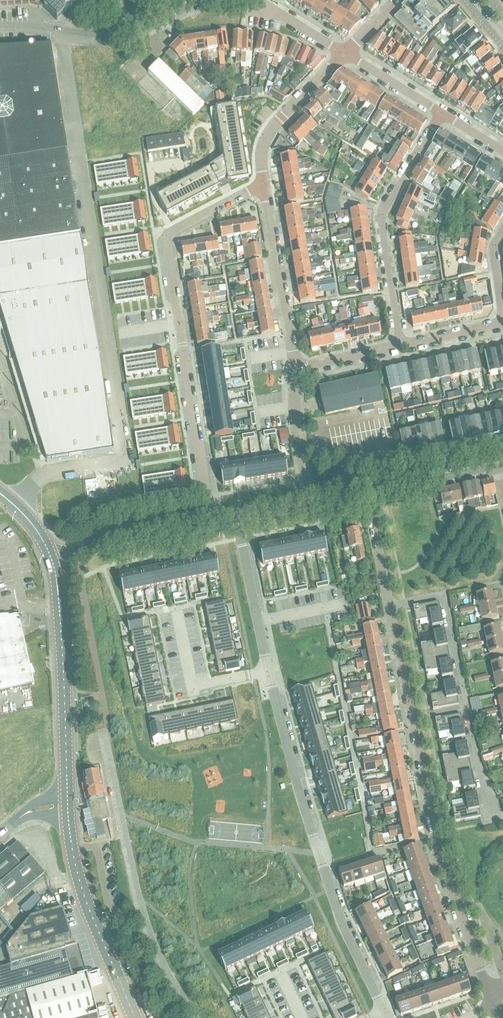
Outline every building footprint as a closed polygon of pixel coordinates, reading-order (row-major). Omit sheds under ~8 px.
[(38,3),(39,3),(40,4),(43,4),(43,7),(57,20),(65,11),(53,0),(36,0),(38,3)] [(74,0),(53,0),(65,11),(75,1),(74,0)] [(310,12),(317,0),(305,0),(302,6),(305,8),(304,8),(310,12)] [(324,0),(317,0),(310,12),(316,15),(319,17),(330,0),(327,0),(326,1),(324,0)] [(329,24),(338,9),(330,4),(331,2),(333,2),(334,0),(330,0),(319,17),(323,19),(323,20),(329,24)] [(339,29),(356,2),(354,0),(351,0),(345,10),(347,11),(345,14),(338,9),(329,24),(336,28),(336,27),(339,29)] [(371,13),(379,5),(373,0),(358,0),(371,13)] [(394,19),(419,43),(432,30),(455,10),(451,5),(451,2),(449,0),(412,0),(394,19)] [(356,2),(339,29),(342,31),(342,32),(348,36),(361,23),(349,16),(351,14),(353,15),(357,9),(359,11),(362,7),(356,2)] [(446,19),(427,35),(432,40),(445,28),(458,41),(471,29),(465,24),(466,20),(463,17),(461,18),(460,16),(459,16),(456,13),(448,20),(446,19)] [(388,61),(389,59),(397,46),(396,45),(404,33),(398,27),(394,32),(397,34),(392,43),(387,40),(378,54),(388,61)] [(236,63),(241,63),(243,34),(240,34),(239,33),(235,32),(234,34),(232,34),(231,52),(237,52),(236,63)] [(458,49),(464,56),(468,53),(482,42),(480,40),(481,40),(478,36),(476,36),(473,32),(463,41),(456,46),(455,44),(445,52),(441,59),(445,61),(456,51),(458,49)] [(216,35),(219,58),(221,67),(225,66),(223,53),(229,52),(226,33),(216,35)] [(241,67),(251,68),(252,54),(253,35),(252,35),(251,34),(247,33),(246,35),(243,34),(241,63),(241,67)] [(368,48),(378,54),(387,40),(378,34),(367,45),(368,48)] [(205,36),(210,68),(214,68),(213,59),(219,58),(216,35),(205,36)] [(195,38),(197,53),(203,52),(206,69),(210,68),(205,36),(195,38)] [(255,73),(260,74),(268,39),(264,38),(262,36),(260,37),(258,36),(254,53),(259,54),(257,67),(255,73)] [(185,39),(187,55),(194,54),(194,56),(193,56),(194,62),(195,63),(197,68),(199,68),(199,63),(197,53),(195,38),(185,39)] [(179,59),(187,67),(188,65),(188,64),(189,63),(185,59),(184,61),(183,59),(187,55),(185,39),(180,40),(178,42),(175,41),(172,45),(173,47),(170,50),(179,59)] [(268,56),(274,58),(278,41),(277,41),(275,39),(273,40),(268,39),(260,74),(260,76),(263,77),(264,74),(268,56)] [(395,62),(398,64),(405,52),(408,48),(409,46),(412,48),(415,43),(413,41),(411,40),(411,39),(410,41),(408,40),(406,45),(407,46),(406,48),(404,47),(403,49),(397,45),(397,46),(389,59),(389,60),(389,61),(392,63),(395,62)] [(283,42),(278,41),(274,58),(271,71),(276,72),(278,63),(282,64),(285,60),(288,44),(286,43),(285,41),(283,42)] [(417,77),(433,51),(437,44),(433,42),(429,49),(428,48),(421,60),(417,57),(407,71),(410,73),(410,74),(412,76),(414,75),(417,77)] [(67,152),(51,47),(34,48),(34,47),(34,46),(33,45),(32,45),(32,44),(31,44),(30,44),(30,45),(29,45),(28,46),(28,47),(28,48),(0,50),(0,162),(67,152)] [(276,77),(281,79),(286,68),(292,70),(295,62),(302,49),(292,44),(285,60),(282,64),(276,77)] [(445,52),(437,44),(433,51),(417,77),(426,82),(434,69),(429,66),(438,51),(443,54),(445,52)] [(475,58),(479,63),(489,55),(490,53),(491,51),(488,48),(486,48),(483,45),(470,54),(468,53),(464,56),(461,59),(464,63),(471,56),(473,59),(475,58)] [(407,72),(407,71),(417,57),(421,48),(418,46),(412,56),(405,52),(398,64),(397,65),(397,66),(407,72)] [(298,63),(306,67),(312,53),(302,49),(295,62),(292,70),(296,72),(298,66),(297,65),(298,63)] [(176,62),(179,59),(170,50),(165,55),(173,62),(176,62)] [(312,53),(306,67),(304,71),(294,81),(290,84),(296,89),(302,83),(300,81),(308,74),(310,69),(314,71),(324,60),(324,59),(312,53)] [(489,55),(479,63),(473,68),(476,72),(480,69),(482,71),(484,70),(488,75),(499,66),(499,63),(497,60),(495,60),(492,56),(491,57),(489,55)] [(201,104),(178,81),(158,62),(148,72),(175,99),(175,100),(193,117),(204,106),(201,104)] [(434,69),(426,82),(427,83),(427,85),(430,87),(432,86),(437,89),(450,68),(447,65),(442,72),(443,73),(442,74),(434,69)] [(184,75),(178,81),(201,104),(214,99),(214,93),(187,67),(182,72),(184,75)] [(477,84),(481,86),(482,86),(489,81),(491,83),(489,84),(493,89),(502,82),(502,71),(501,68),(488,78),(486,76),(477,83),(477,84)] [(344,90),(353,77),(344,71),(343,71),(342,71),(327,87),(339,95),(338,97),(334,94),(331,99),(332,101),(336,104),(344,90)] [(438,92),(448,98),(462,76),(458,73),(455,79),(456,80),(455,82),(448,77),(438,92)] [(290,84),(294,81),(289,75),(285,79),(290,84)] [(448,98),(458,104),(467,89),(460,84),(461,83),(462,83),(466,78),(462,76),(448,98)] [(346,110),(350,104),(363,83),(353,77),(344,90),(352,95),(350,97),(349,97),(342,108),(346,110)] [(363,83),(350,104),(346,110),(351,113),(355,107),(354,106),(357,101),(355,100),(356,98),(364,103),(373,89),(363,83)] [(458,104),(467,110),(480,88),(481,86),(477,84),(476,85),(473,90),(475,91),(474,93),(468,89),(467,89),(458,104)] [(502,102),(502,86),(501,88),(500,86),(489,94),(487,98),(490,101),(496,97),(494,95),(497,93),(502,102)] [(271,88),(268,94),(283,103),(288,97),(271,88)] [(474,119),(488,128),(496,114),(482,106),(486,100),(478,95),(479,93),(481,95),(484,90),(480,88),(467,110),(476,115),(474,119)] [(373,89),(364,103),(372,108),(371,110),(369,109),(366,114),(370,116),(383,95),(373,89)] [(321,93),(312,102),(322,112),(323,112),(325,115),(338,122),(339,123),(342,119),(345,112),(334,106),(321,93)] [(382,114),(388,117),(397,103),(387,97),(371,121),(376,124),(382,114)] [(322,112),(312,102),(304,110),(318,124),(320,122),(321,123),(321,122),(322,123),(326,120),(328,122),(336,127),(338,122),(325,115),(322,112)] [(385,134),(390,137),(407,110),(397,103),(388,117),(396,122),(394,124),(392,123),(385,134)] [(366,105),(364,104),(357,116),(367,122),(369,118),(361,113),(366,105)] [(224,161),(157,196),(167,215),(219,187),(219,186),(227,182),(248,179),(236,105),(215,108),(224,161)] [(500,107),(496,114),(488,128),(496,132),(502,121),(502,105),(500,107)] [(400,125),(408,130),(416,116),(407,110),(390,137),(393,139),(400,128),(399,127),(400,125)] [(416,116),(408,130),(416,135),(415,137),(413,136),(410,141),(403,137),(400,143),(410,149),(426,122),(416,116)] [(306,117),(297,126),(312,140),(319,145),(321,141),(312,132),(317,127),(306,117)] [(312,140),(297,126),(289,134),(299,145),(304,140),(310,147),(313,148),(312,150),(324,157),(328,150),(319,145),(312,140)] [(369,128),(363,137),(368,140),(374,131),(369,128)] [(434,146),(442,151),(450,137),(440,131),(424,157),(428,159),(434,149),(433,147),(434,146)] [(183,133),(146,139),(148,152),(177,147),(185,146),(183,133)] [(363,137),(356,148),(361,150),(368,140),(363,137)] [(440,167),(444,169),(460,143),(450,137),(442,151),(449,156),(448,157),(446,156),(440,167)] [(395,147),(391,154),(402,162),(408,151),(385,138),(383,141),(390,146),(391,145),(395,147)] [(455,160),(462,163),(470,149),(460,143),(444,169),(448,172),(455,160)] [(280,157),(282,169),(311,164),(310,159),(297,161),(295,149),(284,151),(285,156),(280,157)] [(470,149),(462,163),(469,168),(468,169),(467,168),(460,179),(464,182),(480,155),(470,149)] [(80,237),(67,152),(0,162),(0,249),(80,237)] [(402,162),(391,154),(387,161),(377,155),(375,159),(396,172),(402,162)] [(479,174),(485,178),(493,163),(484,157),(467,184),(472,187),(477,179),(476,178),(479,174)] [(356,165),(362,170),(365,165),(354,158),(352,162),(356,165)] [(422,159),(416,170),(433,180),(437,174),(441,177),(443,173),(422,159)] [(136,161),(128,162),(130,180),(139,179),(136,161)] [(130,180),(128,162),(119,163),(122,182),(130,180)] [(122,182),(119,163),(111,165),(114,183),(122,182)] [(373,163),(367,172),(380,181),(386,171),(373,163)] [(490,191),(502,171),(502,169),(493,163),(485,178),(492,182),(491,184),(489,183),(486,188),(490,191)] [(282,169),(284,181),(300,178),(299,171),(312,169),(311,164),(282,169)] [(114,183),(111,165),(102,166),(105,184),(114,183)] [(362,170),(356,165),(353,170),(360,174),(362,170)] [(105,184),(102,166),(94,167),(97,186),(105,184)] [(409,180),(413,182),(431,193),(434,188),(430,186),(433,180),(416,170),(409,180)] [(502,189),(502,171),(490,191),(487,196),(491,199),(497,188),(495,187),(497,185),(502,189)] [(367,172),(361,183),(374,191),(380,181),(367,172)] [(300,178),(284,181),(286,193),(302,190),(307,189),(314,187),(314,182),(301,184),(300,178)] [(453,180),(449,189),(457,193),(461,185),(453,180)] [(413,182),(405,198),(429,209),(432,210),(434,205),(432,204),(436,197),(431,193),(413,182)] [(374,191),(361,183),(354,193),(367,201),(374,191)] [(314,187),(307,189),(308,193),(315,192),(319,196),(322,196),(325,186),(314,187)] [(330,186),(328,192),(340,195),(342,189),(330,186)] [(302,190),(286,193),(288,204),(304,201),(302,190)] [(328,192),(326,198),(339,201),(340,195),(328,192)] [(488,214),(499,221),(502,215),(502,210),(482,196),(480,200),(492,208),(488,214)] [(326,200),(327,208),(340,206),(339,201),(326,198),(326,200)] [(405,198),(400,209),(412,214),(415,210),(420,212),(418,217),(424,219),(427,213),(429,209),(405,198)] [(146,221),(143,203),(134,204),(137,223),(146,221)] [(137,223),(134,204),(126,206),(129,224),(137,223)] [(129,224),(126,206),(117,207),(120,225),(129,224)] [(328,215),(337,213),(341,213),(340,206),(327,208),(328,215)] [(120,225),(117,207),(109,208),(112,226),(120,225)] [(284,209),(286,221),(302,219),(315,216),(314,210),(301,213),(300,207),(284,209)] [(112,226),(109,208),(100,209),(103,228),(112,226)] [(351,217),(352,223),(367,221),(365,209),(341,213),(337,213),(338,219),(351,217)] [(412,214),(400,209),(396,220),(398,221),(396,226),(406,231),(409,226),(408,225),(410,220),(416,222),(416,221),(422,223),(424,219),(418,217),(412,214)] [(466,215),(472,218),(487,228),(493,231),(499,221),(488,214),(484,221),(474,215),(475,214),(469,210),(466,215)] [(486,238),(487,228),(472,218),(470,230),(468,230),(467,235),(461,234),(460,241),(485,245),(486,238)] [(286,221),(288,233),(304,230),(303,224),(302,219),(286,221)] [(255,220),(243,222),(247,246),(252,246),(250,234),(257,232),(255,220)] [(336,236),(336,238),(369,233),(367,221),(352,223),(353,230),(347,231),(339,232),(340,235),(336,236)] [(243,222),(231,224),(233,237),(241,235),(242,242),(245,260),(249,260),(247,246),(243,222)] [(219,226),(221,238),(223,251),(228,250),(226,238),(233,237),(231,224),(219,226)] [(288,233),(290,245),(319,240),(318,235),(312,236),(312,235),(305,236),(304,230),(288,233)] [(399,240),(401,253),(433,248),(433,247),(433,243),(418,245),(418,243),(413,244),(411,232),(399,234),(400,240),(399,240)] [(355,244),(355,246),(370,244),(369,233),(336,238),(331,238),(332,243),(350,240),(355,244)] [(150,253),(148,235),(139,236),(142,254),(150,253)] [(142,254),(139,236),(131,238),(133,256),(136,255),(142,254)] [(88,285),(80,237),(0,249),(0,298),(88,285)] [(133,256),(131,238),(122,239),(125,257),(133,256)] [(221,238),(205,241),(207,253),(213,252),(214,258),(216,258),(217,265),(222,264),(222,263),(220,251),(223,251),(221,238)] [(125,257),(122,239),(114,240),(116,258),(125,257)] [(116,258),(114,240),(105,241),(108,259),(116,258)] [(290,245),(292,257),(308,254),(307,247),(320,244),(319,240),(290,245)] [(472,246),(471,255),(483,257),(485,245),(460,241),(455,240),(454,244),(472,246)] [(183,242),(178,243),(179,246),(179,250),(182,249),(182,252),(183,257),(189,256),(190,263),(193,262),(194,271),(187,272),(189,281),(199,279),(198,268),(193,243),(188,244),(187,241),(183,242)] [(194,243),(193,243),(198,268),(202,267),(201,261),(202,261),(201,254),(207,253),(205,241),(204,241),(198,242),(194,243)] [(350,254),(343,255),(344,260),(352,259),(357,259),(372,256),(370,244),(355,246),(356,247),(349,248),(350,254)] [(252,246),(247,246),(249,260),(261,258),(259,245),(252,246)] [(433,247),(433,248),(401,253),(402,264),(415,262),(414,256),(438,253),(437,247),(433,247)] [(483,257),(471,255),(458,253),(457,257),(464,258),(464,259),(470,260),(469,266),(463,265),(461,277),(475,273),(476,267),(481,268),(483,257)] [(292,257),(294,268),(323,263),(325,263),(324,260),(322,260),(322,259),(309,261),(308,254),(292,257)] [(358,264),(359,271),(374,268),(372,256),(357,259),(352,259),(344,260),(340,261),(340,266),(344,266),(358,264)] [(239,274),(239,278),(265,274),(263,262),(250,264),(251,270),(245,272),(245,273),(239,274)] [(402,264),(404,276),(429,272),(436,271),(436,266),(416,269),(415,262),(402,264)] [(294,268),(296,280),(312,277),(311,270),(324,268),(323,263),(294,268)] [(360,277),(354,277),(355,283),(361,282),(376,280),(374,268),(359,271),(360,277)] [(429,272),(404,276),(406,288),(419,286),(418,278),(430,277),(429,272)] [(252,281),(254,288),(267,286),(265,274),(239,278),(240,283),(252,281)] [(296,280),(298,291),(314,289),(312,277),(296,280)] [(476,277),(463,280),(464,285),(465,286),(464,286),(465,288),(471,315),(483,313),(482,310),(482,308),(481,305),(481,303),(480,300),(479,294),(473,295),(472,289),(472,287),(471,284),(478,283),(476,277)] [(155,279),(146,281),(149,299),(157,298),(155,279)] [(376,280),(361,282),(362,294),(377,292),(376,280)] [(149,299),(146,281),(137,282),(140,300),(149,299)] [(140,300),(137,282),(129,283),(132,301),(140,300)] [(132,301),(129,283),(121,285),(123,303),(132,301)] [(188,285),(190,298),(225,292),(225,290),(219,291),(219,287),(202,290),(201,283),(188,285)] [(88,285),(0,298),(0,309),(47,464),(114,454),(88,285)] [(123,303),(121,285),(112,286),(115,304),(123,303)] [(236,303),(244,302),(269,298),(267,286),(254,288),(254,294),(249,295),(249,296),(235,299),(236,303)] [(463,304),(456,305),(459,318),(471,315),(465,288),(460,289),(463,304)] [(314,289),(298,291),(300,304),(316,301),(314,289)] [(441,291),(442,295),(448,320),(459,318),(456,305),(450,306),(447,290),(441,291)] [(190,298),(192,310),(205,308),(204,300),(226,296),(225,292),(190,298)] [(439,309),(433,310),(436,323),(448,320),(442,295),(437,296),(439,302),(438,303),(439,309)] [(257,306),(258,312),(271,309),(269,298),(244,302),(244,306),(250,305),(251,307),(257,306)] [(423,299),(419,300),(425,325),(436,323),(433,310),(426,312),(423,299)] [(425,325),(419,300),(415,301),(416,307),(415,307),(416,314),(410,315),(413,328),(425,325)] [(301,308),(303,314),(315,312),(314,306),(301,308)] [(192,310),(194,322),(221,317),(231,316),(230,312),(212,315),(211,313),(206,314),(205,308),(192,310)] [(259,319),(247,321),(247,326),(273,322),(271,309),(258,312),(259,319)] [(346,309),(339,310),(342,322),(348,320),(346,309)] [(365,317),(365,319),(366,323),(369,338),(382,335),(379,320),(371,322),(368,309),(363,310),(365,317)] [(338,329),(331,331),(334,345),(346,343),(340,315),(336,316),(337,323),(338,329)] [(194,322),(196,333),(209,331),(207,324),(221,321),(221,317),(194,322)] [(323,318),(317,320),(323,348),(334,345),(331,331),(326,332),(323,318)] [(323,348),(317,320),(312,321),(314,327),(313,328),(314,334),(308,335),(311,350),(323,348)] [(273,322),(247,326),(248,330),(261,328),(262,336),(275,334),(273,322)] [(366,323),(354,325),(358,340),(369,338),(366,323)] [(354,325),(343,328),(346,343),(358,340),(354,325)] [(209,331),(196,333),(197,345),(227,340),(226,334),(209,337),(209,331)] [(493,347),(499,371),(502,370),(502,350),(498,351),(497,346),(493,347)] [(499,371),(493,347),(490,348),(491,352),(484,354),(488,373),(499,371)] [(219,348),(201,351),(203,362),(221,359),(219,348)] [(462,354),(456,356),(460,376),(470,373),(465,349),(461,350),(462,354)] [(468,349),(465,349),(470,373),(481,371),(476,351),(469,353),(468,349)] [(168,370),(166,352),(157,353),(160,371),(168,370)] [(160,371),(157,353),(149,354),(151,372),(160,371)] [(448,353),(445,354),(450,378),(460,376),(456,356),(449,357),(448,353)] [(151,372),(149,354),(140,355),(143,374),(151,372)] [(442,359),(436,360),(440,380),(450,378),(445,354),(442,355),(442,359)] [(143,374),(140,355),(132,357),(134,375),(143,374)] [(134,375),(132,357),(123,358),(126,376),(134,375)] [(428,357),(425,358),(430,382),(440,380),(436,360),(429,362),(428,357)] [(423,363),(416,365),(420,384),(430,382),(425,358),(422,359),(423,363)] [(221,359),(203,362),(205,373),(223,370),(221,359)] [(409,362),(405,363),(410,387),(420,384),(416,365),(409,366),(409,362)] [(403,368),(396,369),(400,389),(410,387),(405,363),(402,363),(403,368)] [(400,389),(396,369),(390,371),(389,366),(385,367),(390,391),(400,389)] [(223,370),(205,373),(207,383),(225,380),(223,370)] [(372,405),(383,403),(377,376),(363,379),(319,389),(322,399),(319,400),(320,406),(323,406),(325,416),(333,414),(361,408),(362,414),(374,411),(372,405)] [(225,380),(207,383),(208,394),(226,391),(225,380)] [(452,389),(446,390),(447,394),(449,400),(455,398),(453,392),(452,389)] [(226,391),(208,394),(210,405),(228,402),(226,391)] [(175,414),(173,396),(164,397),(167,415),(175,414)] [(167,415),(164,397),(156,398),(158,416),(167,415)] [(158,416),(156,398),(147,400),(150,418),(158,416)] [(464,400),(466,406),(466,405),(467,410),(473,408),(471,398),(464,400)] [(150,418),(147,400),(139,401),(141,419),(150,418)] [(464,400),(454,402),(455,408),(466,406),(464,400)] [(141,419),(139,401),(130,402),(133,420),(141,419)] [(228,402),(210,405),(212,415),(230,412),(228,402)] [(230,412),(212,415),(213,426),(231,423),(230,412)] [(489,416),(493,435),(500,434),(501,438),(502,438),(502,431),(499,414),(489,416)] [(468,415),(458,418),(459,422),(464,446),(468,446),(467,441),(473,440),(469,420),(468,415)] [(489,416),(479,418),(484,442),(488,441),(487,437),(493,435),(489,416)] [(479,418),(469,420),(473,440),(480,438),(481,443),(484,442),(479,418)] [(431,427),(430,427),(435,451),(438,450),(437,446),(444,444),(440,425),(439,425),(438,421),(430,422),(431,427)] [(464,446),(459,422),(449,425),(453,444),(460,443),(461,447),(464,446)] [(231,423),(213,426),(215,437),(233,434),(231,423)] [(177,427),(169,429),(172,447),(180,446),(177,427)] [(430,427),(420,429),(424,449),(431,447),(432,451),(435,451),(430,427)] [(172,447),(169,429),(160,430),(163,448),(172,447)] [(287,429),(279,431),(281,441),(288,440),(287,429)] [(420,429),(410,431),(415,455),(418,454),(418,450),(424,449),(420,429)] [(163,448),(160,430),(152,431),(155,449),(163,448)] [(155,449),(152,431),(143,433),(146,451),(155,449)] [(415,455),(410,431),(399,434),(404,453),(411,452),(412,456),(415,455)] [(146,451),(143,433),(135,434),(138,452),(146,451)] [(285,457),(274,459),(277,477),(288,475),(285,457)] [(277,477),(274,459),(263,461),(266,479),(277,477)] [(266,479),(263,461),(252,462),(255,480),(266,479)] [(255,480),(252,462),(242,464),(245,482),(255,480)] [(245,482),(242,464),(231,466),(234,484),(245,482)] [(234,484),(231,466),(220,467),(223,485),(234,484)] [(184,471),(176,473),(179,491),(187,489),(184,471)] [(179,491),(176,473),(167,474),(170,492),(179,491)] [(170,492),(167,474),(159,475),(162,493),(170,492)] [(162,493),(159,475),(150,477),(153,495),(162,493)] [(153,495),(150,477),(142,478),(145,496),(153,495)] [(480,483),(470,485),(476,511),(492,508),(489,496),(495,495),(492,480),(481,483),(486,504),(479,506),(478,499),(483,498),(480,483)] [(463,508),(464,512),(464,513),(476,511),(470,485),(461,487),(464,502),(467,501),(469,507),(463,508)] [(460,513),(464,512),(463,508),(463,507),(459,488),(449,490),(452,504),(457,503),(460,513)] [(447,505),(452,504),(449,490),(439,491),(443,511),(448,510),(447,505)] [(348,536),(341,538),(344,550),(350,549),(350,550),(357,548),(358,553),(356,554),(358,561),(364,560),(359,531),(347,533),(348,536)] [(327,552),(324,534),(312,536),(316,554),(327,552)] [(316,554),(312,536),(302,538),(306,556),(316,554)] [(306,556),(302,538),(291,540),(295,558),(306,556)] [(295,558),(291,540),(281,543),(284,560),(295,558)] [(284,560),(281,543),(270,545),(274,563),(284,560)] [(274,563),(270,545),(259,547),(263,565),(274,563)] [(216,556),(204,558),(208,576),(219,574),(216,556)] [(194,560),(198,578),(208,576),(204,558),(194,560)] [(183,563),(187,580),(198,578),(194,560),(183,563)] [(187,580),(183,563),(173,565),(176,583),(187,580)] [(164,576),(166,585),(176,583),(173,565),(162,567),(164,576)] [(166,585),(162,567),(152,569),(155,587),(166,585)] [(141,571),(145,589),(155,587),(152,569),(141,571)] [(130,573),(134,591),(145,589),(141,571),(130,573)] [(134,591),(130,573),(119,576),(123,594),(134,591)] [(495,585),(474,589),(476,603),(498,599),(495,585)] [(498,599),(476,603),(479,616),(500,612),(498,599)] [(205,605),(208,622),(229,618),(228,608),(226,608),(225,601),(205,605)] [(443,625),(439,602),(418,606),(413,607),(416,622),(430,619),(432,627),(443,625)] [(356,606),(359,622),(371,620),(368,604),(356,606)] [(500,612),(479,616),(481,629),(502,624),(500,612)] [(34,684),(18,615),(0,619),(0,692),(34,684)] [(131,637),(131,638),(152,634),(148,616),(127,621),(129,631),(131,631),(132,637),(131,637)] [(230,618),(229,618),(208,622),(212,639),(233,635),(231,625),(230,625),(228,619),(230,618)] [(364,634),(346,637),(348,643),(352,642),(359,640),(365,639),(365,640),(379,637),(376,624),(375,625),(374,619),(371,620),(359,622),(360,628),(363,627),(364,634)] [(481,629),(484,642),(502,638),(502,626),(502,624),(481,629)] [(420,645),(426,672),(440,669),(442,678),(453,676),(444,631),(433,633),(435,642),(420,645)] [(155,651),(152,634),(131,638),(133,648),(134,648),(135,654),(134,654),(134,655),(155,651)] [(233,635),(212,639),(215,656),(236,652),(234,642),(233,642),(232,635),(233,635)] [(365,640),(367,651),(381,649),(379,637),(365,640)] [(481,638),(469,641),(471,648),(483,645),(481,638)] [(484,642),(486,654),(502,651),(502,638),(484,642)] [(363,659),(351,661),(352,666),(356,665),(364,664),(370,663),(383,660),(381,649),(367,651),(369,658),(363,659)] [(159,667),(155,651),(134,655),(136,665),(138,664),(139,671),(138,671),(138,672),(159,667)] [(237,652),(236,652),(215,656),(219,673),(240,669),(238,659),(237,659),(235,652),(237,652)] [(370,663),(372,674),(385,672),(383,660),(370,663)] [(490,667),(493,680),(502,678),(502,664),(490,667)] [(162,684),(159,667),(138,672),(140,681),(141,681),(142,688),(141,688),(141,689),(162,684)] [(349,685),(350,691),(388,683),(385,672),(372,674),(373,681),(360,684),(360,683),(349,685)] [(476,675),(477,681),(490,678),(489,672),(476,675)] [(493,680),(495,693),(502,692),(502,678),(493,680)] [(443,684),(445,693),(430,695),(433,710),(438,709),(459,705),(454,682),(443,684)] [(375,691),(377,698),(390,695),(388,683),(350,691),(351,696),(362,694),(362,693),(369,692),(375,691)] [(166,702),(162,684),(141,689),(143,698),(144,698),(146,706),(166,702)] [(312,685),(291,690),(295,704),(315,698),(312,685)] [(365,712),(392,707),(390,695),(377,698),(378,704),(371,706),(365,707),(364,706),(354,709),(355,714),(365,712)] [(315,698),(295,704),(299,717),(319,711),(315,698)] [(234,701),(216,704),(221,725),(230,723),(230,722),(238,721),(234,701)] [(221,725),(216,704),(200,708),(204,729),(214,727),(213,726),(220,724),(220,726),(221,725)] [(380,714),(381,721),(395,718),(392,707),(365,712),(366,717),(373,715),(373,716),(380,714)] [(204,729),(200,708),(183,711),(187,732),(197,730),(197,729),(203,728),(203,729),(204,729)] [(187,732),(183,711),(166,715),(170,736),(180,734),(180,733),(186,731),(186,732),(187,732)] [(319,711),(299,717),(302,729),(323,723),(319,711)] [(435,719),(438,734),(452,731),(454,740),(465,737),(461,714),(440,718),(435,719)] [(170,736),(166,715),(148,718),(153,739),(163,737),(163,736),(169,735),(170,736)] [(395,718),(381,721),(382,727),(376,728),(376,729),(369,730),(358,732),(359,738),(400,730),(399,725),(396,725),(395,718)] [(323,723),(302,729),(306,742),(326,736),(323,723)] [(386,749),(400,746),(398,734),(371,739),(372,744),(379,743),(385,742),(386,749)] [(326,736),(306,742),(309,755),(330,749),(326,736)] [(455,746),(457,754),(442,757),(448,785),(462,782),(464,790),(475,788),(466,743),(455,746)] [(364,765),(402,758),(400,746),(386,749),(388,755),(381,756),(382,757),(375,758),(374,757),(362,759),(364,765)] [(330,749),(309,755),(313,767),(333,761),(330,749)] [(391,772),(404,769),(402,758),(364,765),(365,772),(377,770),(376,768),(383,766),(384,767),(390,766),(391,772)] [(333,761),(313,767),(317,780),(337,774),(333,761)] [(369,788),(407,781),(404,769),(391,772),(393,779),(379,782),(379,781),(368,783),(369,788)] [(99,772),(83,775),(90,807),(97,839),(105,837),(102,820),(109,819),(99,772)] [(337,774),(317,780),(320,793),(341,787),(337,774)] [(396,795),(409,793),(407,781),(369,788),(371,795),(381,793),(381,791),(394,789),(396,795)] [(341,787),(320,793),(324,805),(344,800),(341,787)] [(398,807),(411,804),(409,793),(396,795),(398,807)] [(463,800),(452,802),(453,808),(452,808),(455,822),(460,821),(480,817),(481,817),(476,794),(465,796),(466,805),(464,805),(463,800)] [(344,800),(324,805),(328,819),(348,813),(344,800)] [(399,812),(400,819),(414,816),(411,804),(398,807),(392,808),(384,810),(385,814),(399,812)] [(388,829),(389,833),(416,828),(414,816),(400,819),(402,826),(388,829)] [(416,828),(389,833),(390,838),(403,835),(405,843),(418,840),(416,828)] [(374,836),(376,848),(384,847),(382,835),(374,836)] [(45,875),(17,843),(0,857),(0,914),(45,875)] [(403,851),(407,861),(423,856),(419,846),(403,851)] [(407,861),(410,871),(426,866),(423,856),(407,861)] [(379,858),(369,862),(374,877),(376,882),(386,879),(384,874),(379,859),(379,858)] [(369,862),(359,865),(364,881),(374,877),(369,862)] [(359,865),(349,868),(354,884),(364,881),(359,865)] [(410,871),(414,881),(429,876),(426,866),(410,871)] [(354,884),(349,868),(339,872),(344,887),(354,884)] [(414,881),(417,891),(433,885),(429,876),(414,881)] [(417,891),(421,901),(436,895),(433,885),(417,891)] [(38,892),(23,907),(30,913),(44,898),(38,892)] [(421,901),(424,911),(440,905),(436,895),(421,901)] [(355,912),(360,922),(375,915),(370,905),(355,912)] [(424,911),(427,921),(443,915),(440,905),(424,911)] [(6,948),(11,965),(75,948),(64,908),(31,917),(6,948)] [(306,912),(296,917),(304,933),(314,929),(306,912)] [(360,922),(365,931),(379,924),(375,915),(360,922)] [(427,921),(431,930),(446,925),(443,915),(427,921)] [(304,933),(296,917),(286,922),(294,938),(304,933)] [(294,938),(286,922),(276,926),(284,943),(294,938)] [(365,931),(369,941),(384,934),(379,924),(365,931)] [(427,943),(434,940),(450,935),(446,925),(431,930),(432,935),(425,937),(427,943)] [(284,943),(276,926),(267,931),(274,947),(284,943)] [(274,947),(267,931),(257,936),(265,952),(274,947)] [(369,941),(374,950),(389,943),(384,934),(369,941)] [(450,935),(434,940),(438,950),(435,951),(437,957),(451,953),(449,947),(453,945),(450,935)] [(265,952),(257,936),(247,940),(255,957),(265,952)] [(255,957),(247,940),(237,945),(245,961),(255,957)] [(374,950),(378,960),(393,953),(389,943),(374,950)] [(408,946),(412,955),(416,954),(412,944),(408,946)] [(245,961),(237,945),(228,950),(235,966),(245,961)] [(25,992),(73,978),(73,977),(82,975),(75,948),(11,965),(0,968),(0,1000),(25,992)] [(235,966),(228,950),(217,954),(225,971),(235,966)] [(453,955),(447,957),(448,961),(454,959),(462,956),(461,952),(453,955)] [(329,960),(326,953),(307,962),(315,978),(334,969),(330,960),(329,960)] [(378,960),(383,969),(398,962),(393,953),(378,960)] [(398,962),(383,969),(388,979),(402,972),(398,962)] [(335,969),(334,969),(315,978),(322,994),(342,984),(338,975),(337,976),(334,970),(335,969)] [(453,974),(455,980),(460,996),(471,992),(465,977),(460,978),(458,972),(453,974)] [(95,1009),(86,976),(73,979),(74,979),(26,992),(33,1017),(97,1017),(95,1009)] [(455,980),(445,983),(450,999),(460,996),(455,980)] [(445,983),(435,987),(440,1002),(450,999),(445,983)] [(342,985),(342,984),(322,994),(330,1009),(349,1000),(345,991),(344,991),(341,985),(342,985)] [(236,996),(240,1006),(241,1005),(244,1011),(243,1012),(263,1003),(255,987),(236,996)] [(435,987),(425,990),(431,1006),(440,1002),(435,987)] [(425,990),(415,994),(421,1009),(431,1006),(425,990)] [(0,1000),(0,1017),(32,1017),(25,992),(0,1000)] [(415,994),(405,997),(411,1013),(421,1009),(415,994)] [(411,1013),(405,997),(395,1001),(400,1016),(411,1013)] [(349,1000),(330,1009),(334,1017),(353,1017),(357,1016),(352,1006),(351,1007),(348,1001),(349,1000)] [(263,1003),(243,1012),(246,1017),(270,1017),(263,1003)]
